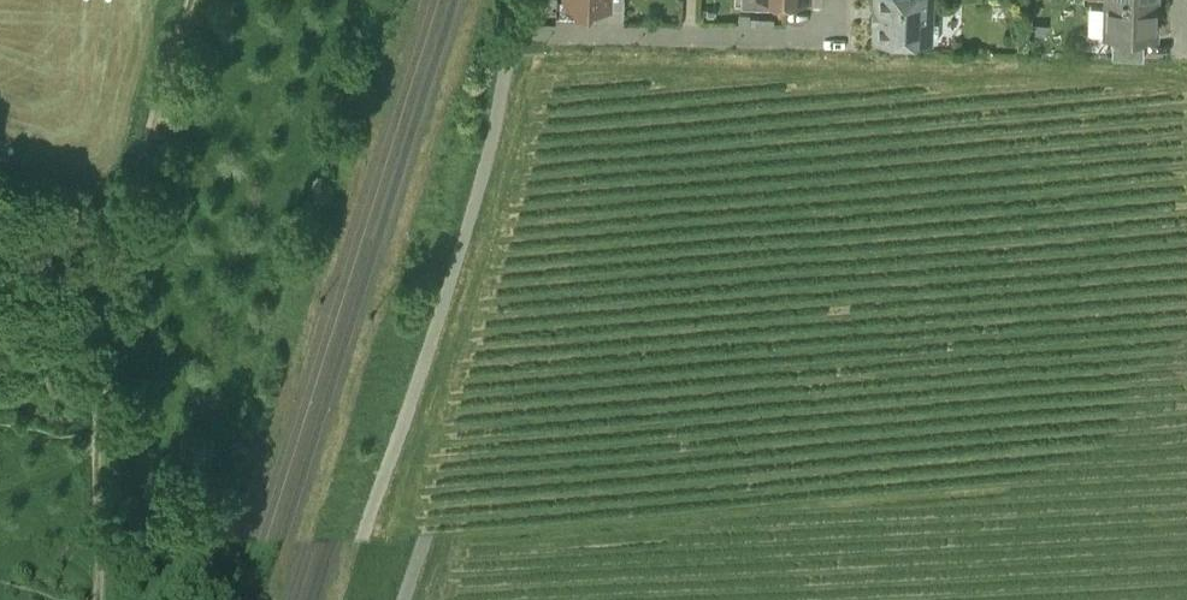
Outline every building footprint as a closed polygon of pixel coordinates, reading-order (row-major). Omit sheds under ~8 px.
[(753,12),(767,13),(767,11),(792,12),(792,0),(753,0),(753,12)] [(1032,9),(1048,9),(1048,0),(1032,0),(1032,9)] [(1106,12),(1106,14),(1134,15),(1168,16),(1169,0),(1114,0),(1114,12),(1106,12)] [(1114,0),(1106,0),(1106,12),(1114,12),(1114,0)] [(767,11),(767,13),(765,46),(820,48),(821,13),(792,12),(767,11)] [(1134,37),(1134,15),(1106,14),(1105,36),(1120,37),(1134,37)] [(1134,37),(1120,37),(1119,54),(1158,55),(1159,38),(1134,37)] [(1166,75),(1171,71),(1172,56),(1158,55),(1119,54),(1118,90),(1166,91),(1166,75)]
